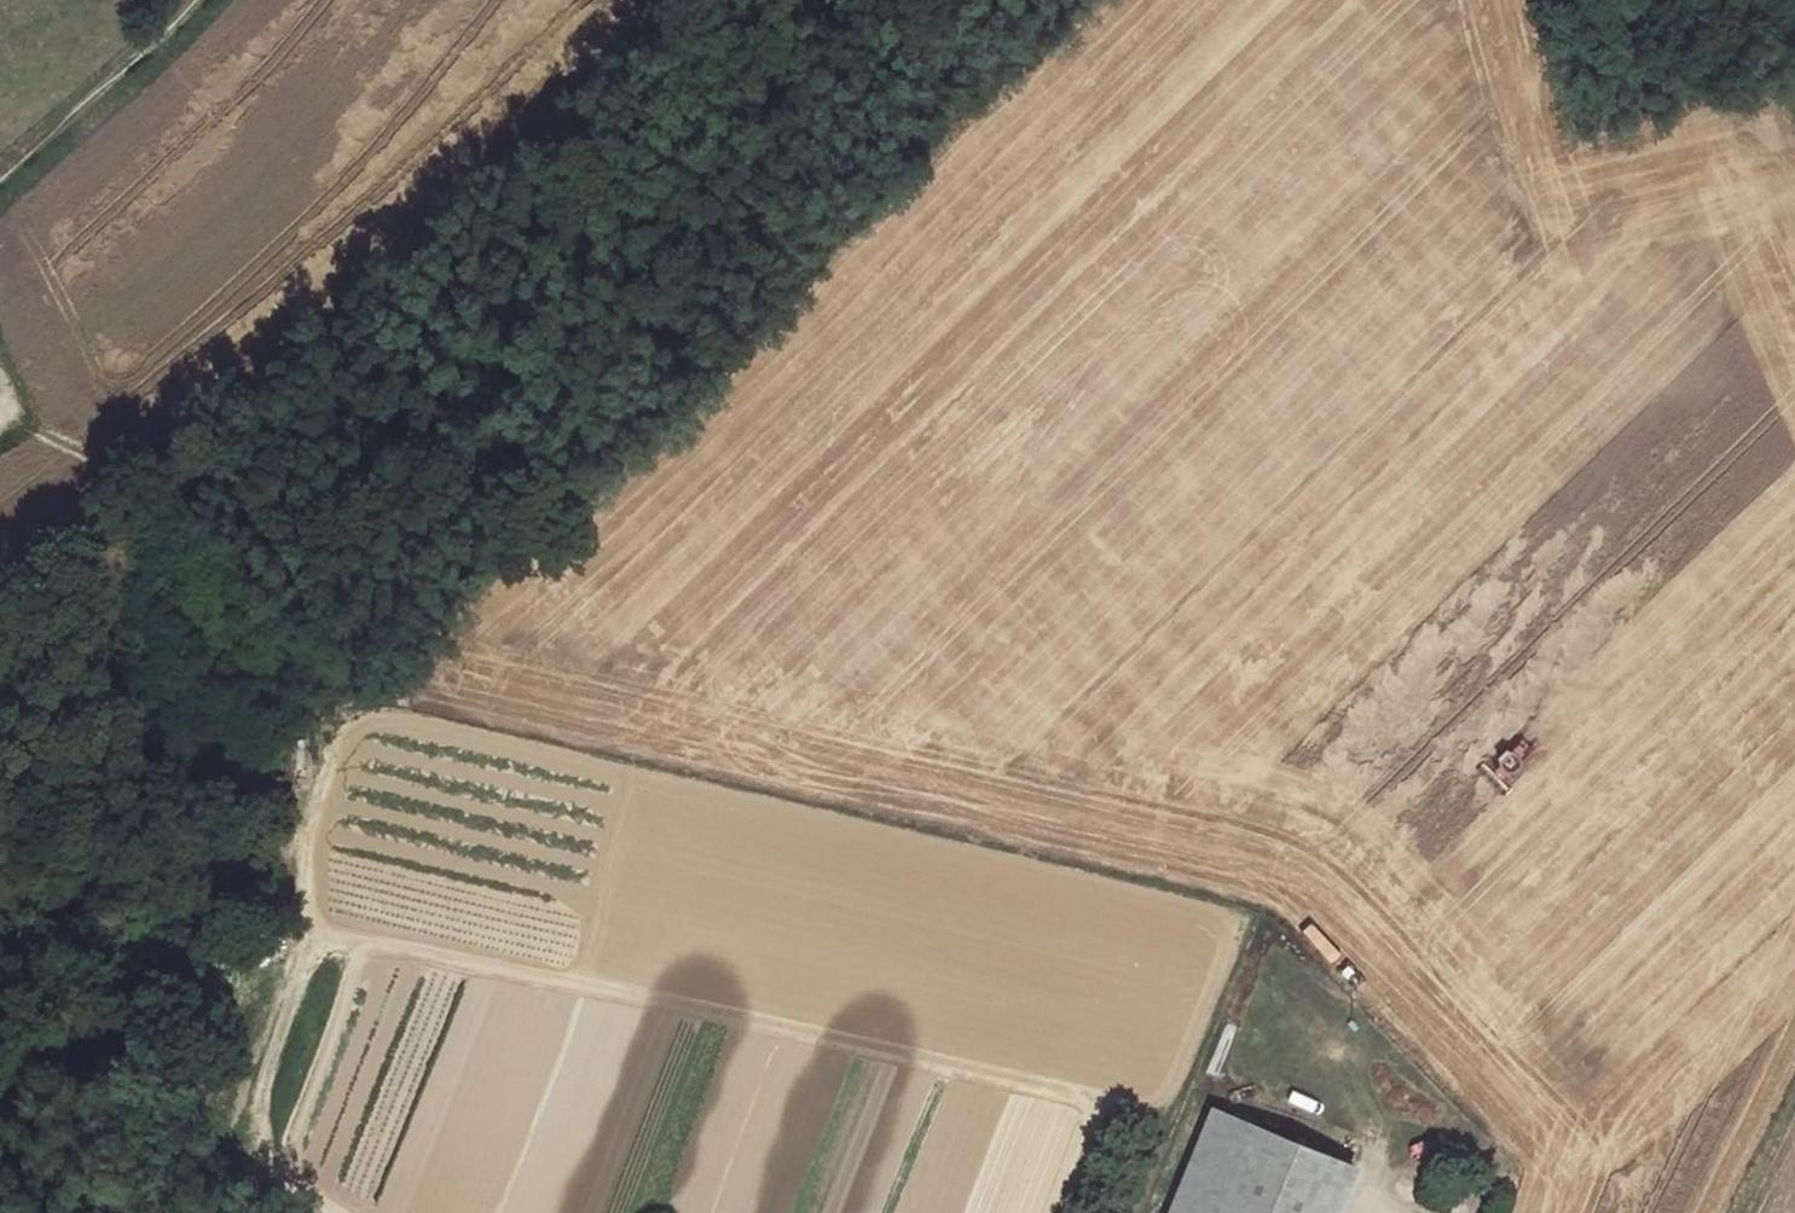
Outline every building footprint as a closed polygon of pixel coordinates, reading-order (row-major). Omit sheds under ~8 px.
[(1351,1163),(1213,1110),(1171,1212),(1331,1212),(1351,1163)]
